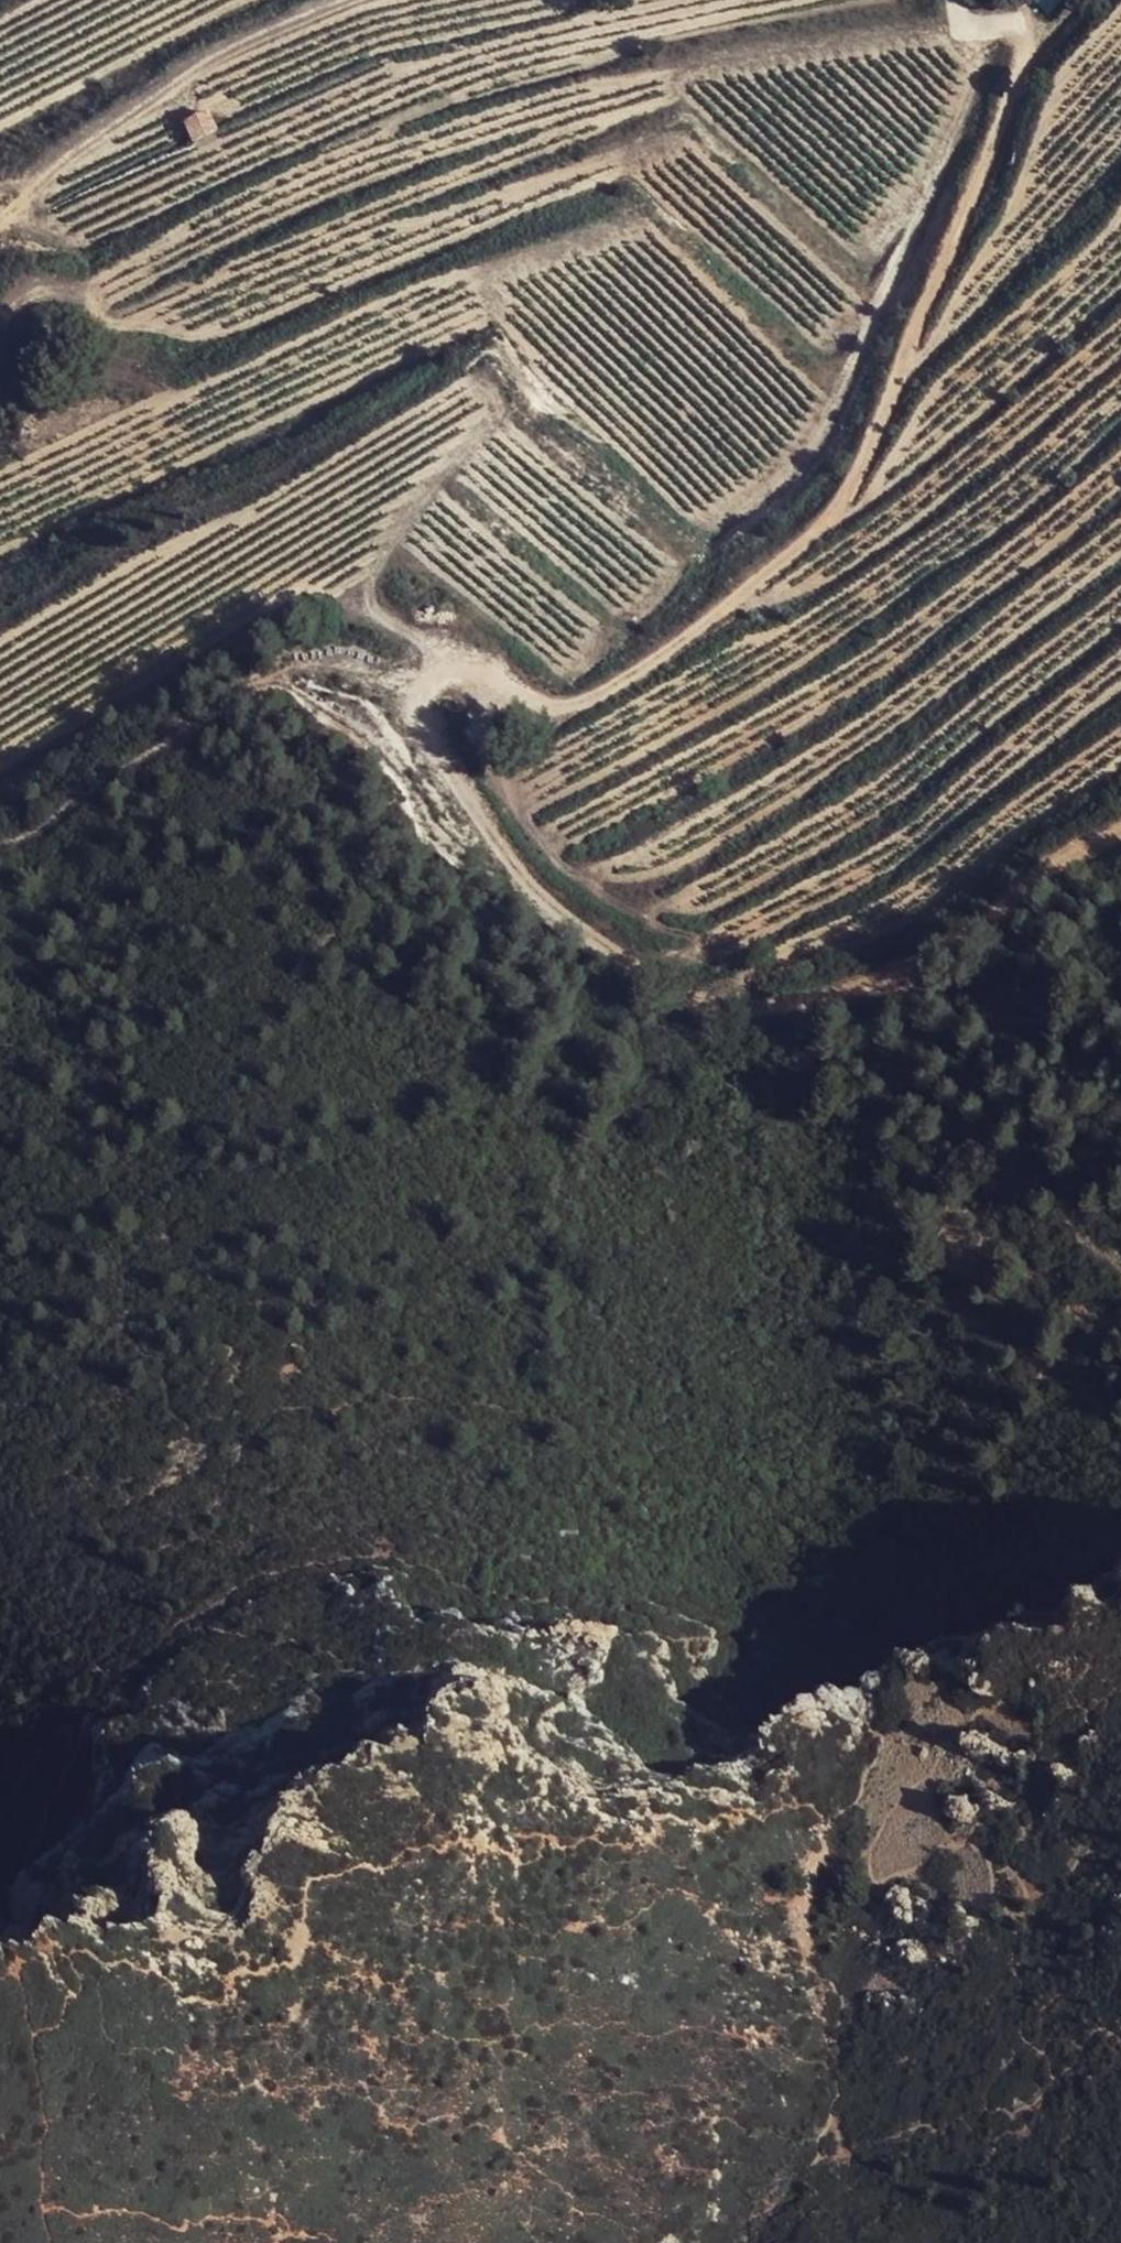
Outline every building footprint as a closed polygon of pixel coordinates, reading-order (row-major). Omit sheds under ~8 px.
[(208,113),(184,126),(194,144),(219,134),(217,130),(208,113)]
